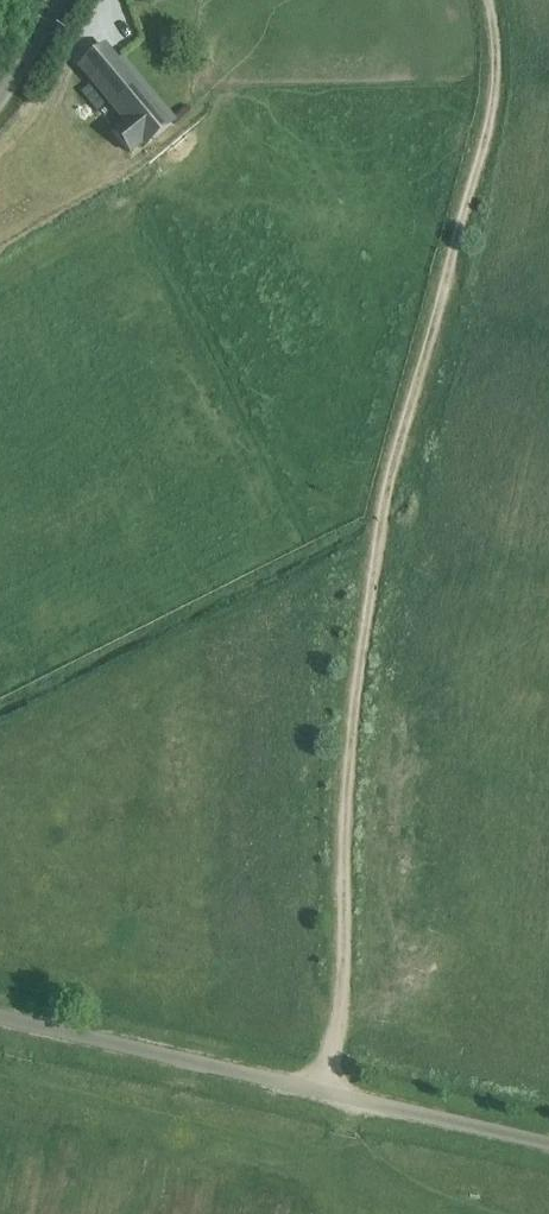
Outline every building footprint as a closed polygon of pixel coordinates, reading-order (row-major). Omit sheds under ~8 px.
[(173,124),(106,41),(77,65),(121,120),(110,129),(131,155),(143,146),(145,148),(173,124)]
